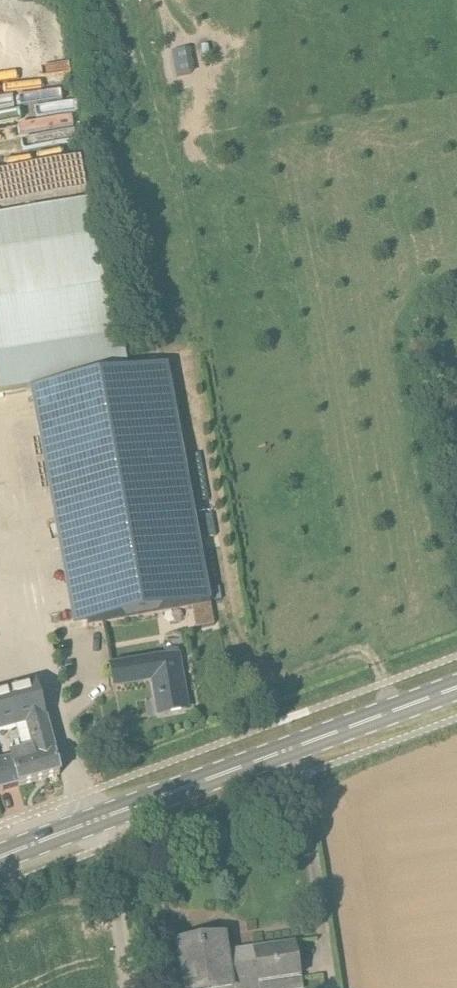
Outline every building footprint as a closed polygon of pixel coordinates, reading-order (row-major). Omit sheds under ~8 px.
[(97,198),(0,215),(0,394),(48,386),(128,372),(121,335),(97,198)] [(128,372),(48,386),(91,625),(210,603),(167,365),(128,372)] [(163,651),(165,659),(111,669),(115,687),(154,680),(160,714),(186,709),(177,657),(176,649),(163,651)] [(25,725),(32,749),(9,756),(17,787),(59,776),(36,686),(0,696),(0,732),(25,725)] [(242,959),(227,961),(224,938),(177,945),(184,987),(246,987),(242,959)] [(299,978),(294,944),(254,950),(255,957),(242,959),(246,987),(261,987),(261,984),(299,978)]
